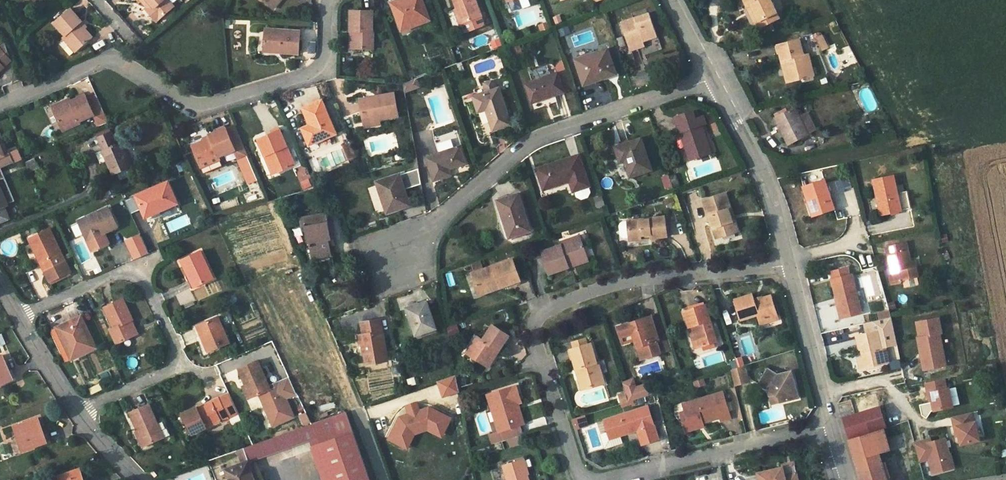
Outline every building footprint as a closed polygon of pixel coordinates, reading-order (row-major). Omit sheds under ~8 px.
[(147,7),(150,11),(148,13),(156,21),(173,6),(170,3),(168,0),(141,0),(147,7)] [(273,9),(280,0),(262,0),(273,9)] [(422,0),(401,0),(392,3),(402,31),(430,21),(422,0)] [(475,0),(453,0),(457,10),(454,11),(460,25),(482,17),(475,0)] [(762,27),(779,18),(771,0),(744,0),(747,6),(751,4),(762,27)] [(751,4),(747,6),(758,28),(762,27),(751,4)] [(92,37),(85,29),(80,23),(82,22),(71,8),(53,24),(65,37),(58,43),(70,57),(92,37)] [(354,31),(354,48),(373,49),(374,32),(372,31),(373,11),(351,11),(351,31),(354,31)] [(621,22),(629,46),(644,41),(658,37),(650,13),(621,22)] [(542,32),(550,29),(548,23),(540,26),(542,32)] [(281,50),(280,53),(298,54),(300,31),(265,29),(264,49),(281,50)] [(829,48),(822,35),(815,38),(822,52),(829,48)] [(499,39),(490,42),(493,50),(502,46),(499,39)] [(777,45),(782,62),(787,60),(792,82),(814,76),(809,54),(804,55),(800,39),(777,45)] [(645,47),(644,41),(629,46),(631,51),(645,47)] [(2,67),(10,61),(0,49),(0,64),(2,67)] [(610,73),(615,71),(608,49),(576,59),(584,82),(602,76),(603,79),(611,76),(610,73)] [(787,60),(782,62),(787,83),(792,82),(787,60)] [(563,91),(557,73),(527,84),(533,102),(563,91)] [(584,85),(603,79),(602,76),(584,82),(584,85)] [(403,84),(405,92),(421,87),(418,79),(403,84)] [(511,124),(499,88),(474,96),(479,111),(487,108),(494,130),(511,124)] [(395,93),(378,96),(378,99),(370,100),(370,98),(360,99),(364,121),(380,119),(399,115),(395,93)] [(52,106),(61,126),(78,118),(79,121),(92,116),(95,115),(87,98),(85,94),(71,101),(66,102),(66,101),(52,106)] [(96,94),(87,98),(95,115),(92,116),(97,127),(108,122),(96,94)] [(337,134),(322,100),(303,108),(310,124),(301,128),(309,145),(337,134)] [(789,144),(808,134),(799,116),(794,108),(775,117),(789,144)] [(690,161),(711,154),(701,125),(705,124),(703,116),(695,118),(692,110),(675,116),(690,161)] [(807,112),(799,116),(808,134),(816,130),(807,112)] [(80,124),(79,121),(78,118),(61,126),(63,131),(80,124)] [(380,119),(364,121),(365,127),(381,124),(380,119)] [(235,125),(226,128),(236,150),(235,150),(239,159),(248,155),(235,125)] [(236,150),(226,128),(226,127),(209,134),(210,138),(192,146),(204,173),(223,165),(219,157),(235,150),(236,150)] [(269,155),(276,173),(295,165),(280,130),(258,139),(265,156),(269,155)] [(117,144),(111,131),(97,136),(103,150),(102,150),(113,176),(117,174),(120,180),(135,173),(132,168),(134,167),(123,142),(117,144)] [(466,163),(455,133),(434,140),(439,154),(427,158),(435,180),(451,175),(449,169),(466,163)] [(623,157),(625,163),(630,177),(652,170),(641,138),(614,147),(618,158),(623,157)] [(358,157),(351,142),(343,146),(350,160),(358,157)] [(0,146),(0,169),(21,160),(17,150),(4,156),(0,146)] [(269,155),(265,156),(273,174),(276,173),(269,155)] [(589,186),(579,156),(536,170),(543,189),(570,180),(574,192),(575,191),(588,187),(589,186)] [(27,167),(37,163),(35,158),(25,162),(27,167)] [(37,163),(27,167),(29,171),(38,167),(37,163)] [(400,175),(405,189),(421,184),(419,169),(400,175)] [(0,171),(0,213),(5,211),(4,208),(14,204),(0,171)] [(400,201),(408,199),(405,189),(400,175),(378,182),(388,213),(402,208),(400,201)] [(673,188),(669,177),(668,175),(662,178),(666,190),(673,188)] [(676,175),(669,177),(673,188),(680,185),(676,175)] [(901,211),(894,176),(873,180),(877,198),(878,197),(882,215),(901,211)] [(301,182),(305,189),(312,186),(309,179),(301,182)] [(812,206),(815,215),(834,209),(824,180),(804,187),(809,203),(813,202),(814,205),(812,206)] [(142,210),(143,214),(158,208),(160,212),(177,204),(168,182),(136,196),(142,210)] [(588,187),(575,191),(577,197),(582,199),(588,197),(590,193),(588,187)] [(497,200),(504,221),(506,221),(511,238),(514,237),(515,242),(519,240),(518,238),(527,235),(526,233),(531,232),(518,193),(497,200)] [(728,210),(730,209),(725,194),(704,201),(713,228),(716,227),(719,237),(738,231),(734,220),(732,221),(728,210)] [(602,195),(593,198),(596,208),(605,206),(602,195)] [(142,210),(136,196),(125,201),(131,215),(142,210)] [(400,201),(402,208),(410,205),(408,199),(400,201)] [(88,241),(92,251),(104,246),(101,240),(106,238),(104,233),(117,227),(108,208),(79,221),(86,237),(102,230),(103,234),(88,241)] [(158,208),(143,214),(146,220),(161,214),(160,212),(158,208)] [(325,222),(324,213),(299,218),(301,228),(305,227),(309,244),(308,244),(308,246),(309,246),(312,260),(333,255),(331,248),(329,239),(332,239),(329,221),(325,222)] [(651,236),(651,239),(667,237),(665,217),(623,221),(620,225),(621,236),(625,239),(630,238),(630,241),(642,240),(642,236),(651,236)] [(29,238),(41,264),(44,263),(48,270),(45,271),(50,282),(71,273),(49,228),(29,238)] [(102,230),(86,237),(88,241),(103,234),(102,230)] [(147,253),(139,235),(125,241),(133,259),(147,253)] [(576,260),(578,265),(588,261),(580,236),(560,243),(561,246),(542,252),(550,275),(569,268),(567,263),(576,260)] [(887,247),(892,269),(892,273),(890,276),(892,284),(901,282),(903,279),(917,276),(915,267),(912,268),(910,262),(906,242),(887,247)] [(181,260),(189,276),(191,275),(196,287),(213,279),(200,251),(181,260)] [(499,284),(501,288),(520,281),(513,260),(472,274),(479,291),(499,284)] [(86,272),(97,268),(94,261),(83,265),(86,272)] [(833,280),(837,299),(839,298),(843,318),(861,313),(852,276),(850,276),(848,268),(832,272),(834,279),(833,280)] [(191,288),(196,287),(191,275),(189,276),(186,277),(191,288)] [(499,284),(479,291),(480,295),(501,288),(499,284)] [(180,306),(194,300),(190,289),(176,295),(180,306)] [(758,314),(760,319),(777,314),(771,296),(755,301),(752,295),(736,300),(742,319),(758,314)] [(117,345),(135,336),(129,322),(132,320),(133,320),(123,299),(104,307),(114,329),(110,331),(117,345)] [(420,334),(421,337),(435,332),(434,329),(436,329),(427,302),(406,308),(415,336),(420,334)] [(700,347),(702,346),(715,342),(718,341),(706,305),(685,312),(690,327),(693,326),(700,347)] [(889,311),(877,313),(879,320),(891,318),(889,311)] [(618,327),(621,337),(633,333),(635,340),(642,359),(672,349),(661,313),(618,327)] [(778,317),(777,314),(760,319),(761,323),(778,317)] [(95,349),(81,317),(56,328),(61,339),(64,338),(74,359),(95,349)] [(208,352),(229,343),(218,317),(197,326),(208,352)] [(939,317),(921,321),(924,336),(924,337),(920,338),(917,338),(924,369),(941,366),(939,354),(944,353),(940,334),(942,333),(939,317)] [(878,331),(881,348),(885,347),(888,346),(897,344),(891,318),(879,320),(863,324),(866,334),(878,331)] [(139,334),(132,320),(129,322),(135,336),(139,334)] [(388,360),(380,320),(361,323),(363,334),(356,335),(358,345),(362,345),(365,364),(388,360)] [(447,328),(448,334),(459,331),(457,325),(447,328)] [(478,337),(471,347),(476,350),(472,357),(480,362),(482,359),(490,365),(495,357),(492,355),(494,352),(497,354),(509,337),(492,326),(482,340),(478,337)] [(696,348),(700,347),(693,326),(690,327),(696,348)] [(860,368),(888,361),(885,347),(881,348),(878,331),(866,334),(856,336),(860,349),(861,349),(863,357),(858,359),(860,368)] [(623,343),(635,340),(633,333),(621,337),(623,343)] [(569,344),(570,350),(587,345),(586,340),(569,344)] [(716,346),(715,342),(702,346),(704,350),(716,346)] [(570,350),(576,370),(580,369),(586,389),(604,384),(598,363),(597,363),(591,344),(587,345),(570,350)] [(476,350),(471,347),(467,353),(472,357),(476,350)] [(14,379),(6,360),(2,361),(0,356),(0,385),(14,379)] [(488,368),(490,365),(482,359),(480,362),(488,368)] [(134,371),(136,361),(127,360),(126,369),(134,371)] [(238,369),(251,397),(259,394),(270,389),(257,361),(238,369)] [(394,374),(401,373),(400,365),(393,366),(394,374)] [(744,366),(731,370),(735,385),(748,382),(744,366)] [(582,390),(586,389),(580,369),(576,370),(582,390)] [(780,397),(780,402),(798,397),(792,371),(778,375),(768,370),(761,383),(768,387),(770,395),(775,394),(780,397)] [(453,377),(438,382),(442,397),(458,392),(453,377)] [(945,378),(926,382),(928,392),(931,391),(933,401),(935,409),(953,405),(949,387),(947,387),(945,378)] [(695,388),(705,385),(703,379),(693,382),(695,388)] [(633,380),(623,383),(626,393),(629,403),(646,397),(643,386),(636,388),(633,380)] [(270,389),(259,394),(273,425),(293,417),(285,398),(296,393),(291,381),(270,390),(270,389)] [(648,385),(643,386),(646,397),(651,395),(648,385)] [(488,395),(491,403),(494,402),(499,419),(496,420),(500,432),(502,431),(505,441),(506,440),(511,439),(524,435),(521,425),(512,397),(519,395),(517,386),(488,395)] [(683,404),(685,412),(688,420),(683,421),(686,432),(700,428),(698,422),(703,421),(704,423),(720,418),(721,421),(731,418),(723,392),(683,404)] [(626,393),(618,395),(621,405),(629,403),(626,393)] [(229,394),(211,402),(212,404),(198,411),(197,408),(197,407),(182,414),(191,434),(238,412),(229,394)] [(772,404),(780,402),(780,397),(775,394),(770,395),(772,404)] [(522,403),(519,395),(512,397),(521,425),(525,424),(518,404),(522,403)] [(212,404),(211,402),(197,408),(198,411),(212,404)] [(494,402),(491,403),(496,420),(499,419),(494,402)] [(417,403),(406,406),(409,415),(400,417),(388,439),(406,448),(413,434),(427,430),(441,437),(450,419),(429,408),(419,411),(417,403)] [(138,431),(145,446),(163,438),(148,405),(130,413),(138,431)] [(659,440),(648,406),(605,420),(609,432),(611,439),(621,436),(638,431),(642,445),(659,440)] [(849,440),(884,429),(887,429),(880,407),(842,418),(849,440)] [(314,424),(318,437),(320,442),(333,479),(370,479),(346,412),(314,424)] [(955,427),(957,426),(960,435),(962,444),(980,440),(976,421),(973,422),(971,412),(953,417),(955,427)] [(310,422),(306,413),(299,416),(304,425),(310,422)] [(574,419),(577,430),(589,426),(585,416),(574,419)] [(37,418),(14,426),(23,451),(47,443),(37,418)] [(248,461),(255,459),(318,437),(314,424),(311,424),(242,448),(248,461)] [(849,440),(860,475),(861,479),(887,479),(878,454),(888,451),(890,450),(884,429),(849,440)] [(145,446),(138,431),(135,432),(142,447),(145,446)] [(611,439),(609,432),(601,435),(606,448),(623,443),(621,436),(611,439)] [(955,467),(947,438),(932,442),(926,444),(925,441),(915,444),(920,462),(930,459),(934,473),(955,467)] [(8,446),(3,445),(0,447),(3,453),(6,453),(10,450),(8,446)] [(248,461),(225,469),(229,479),(255,479),(248,461)] [(527,474),(525,475),(521,461),(503,466),(507,479),(529,479),(527,474)] [(798,474),(788,476),(785,475),(783,466),(757,473),(759,479),(799,479),(798,474)] [(56,477),(57,479),(82,479),(81,479),(83,479),(79,469),(56,477)]
